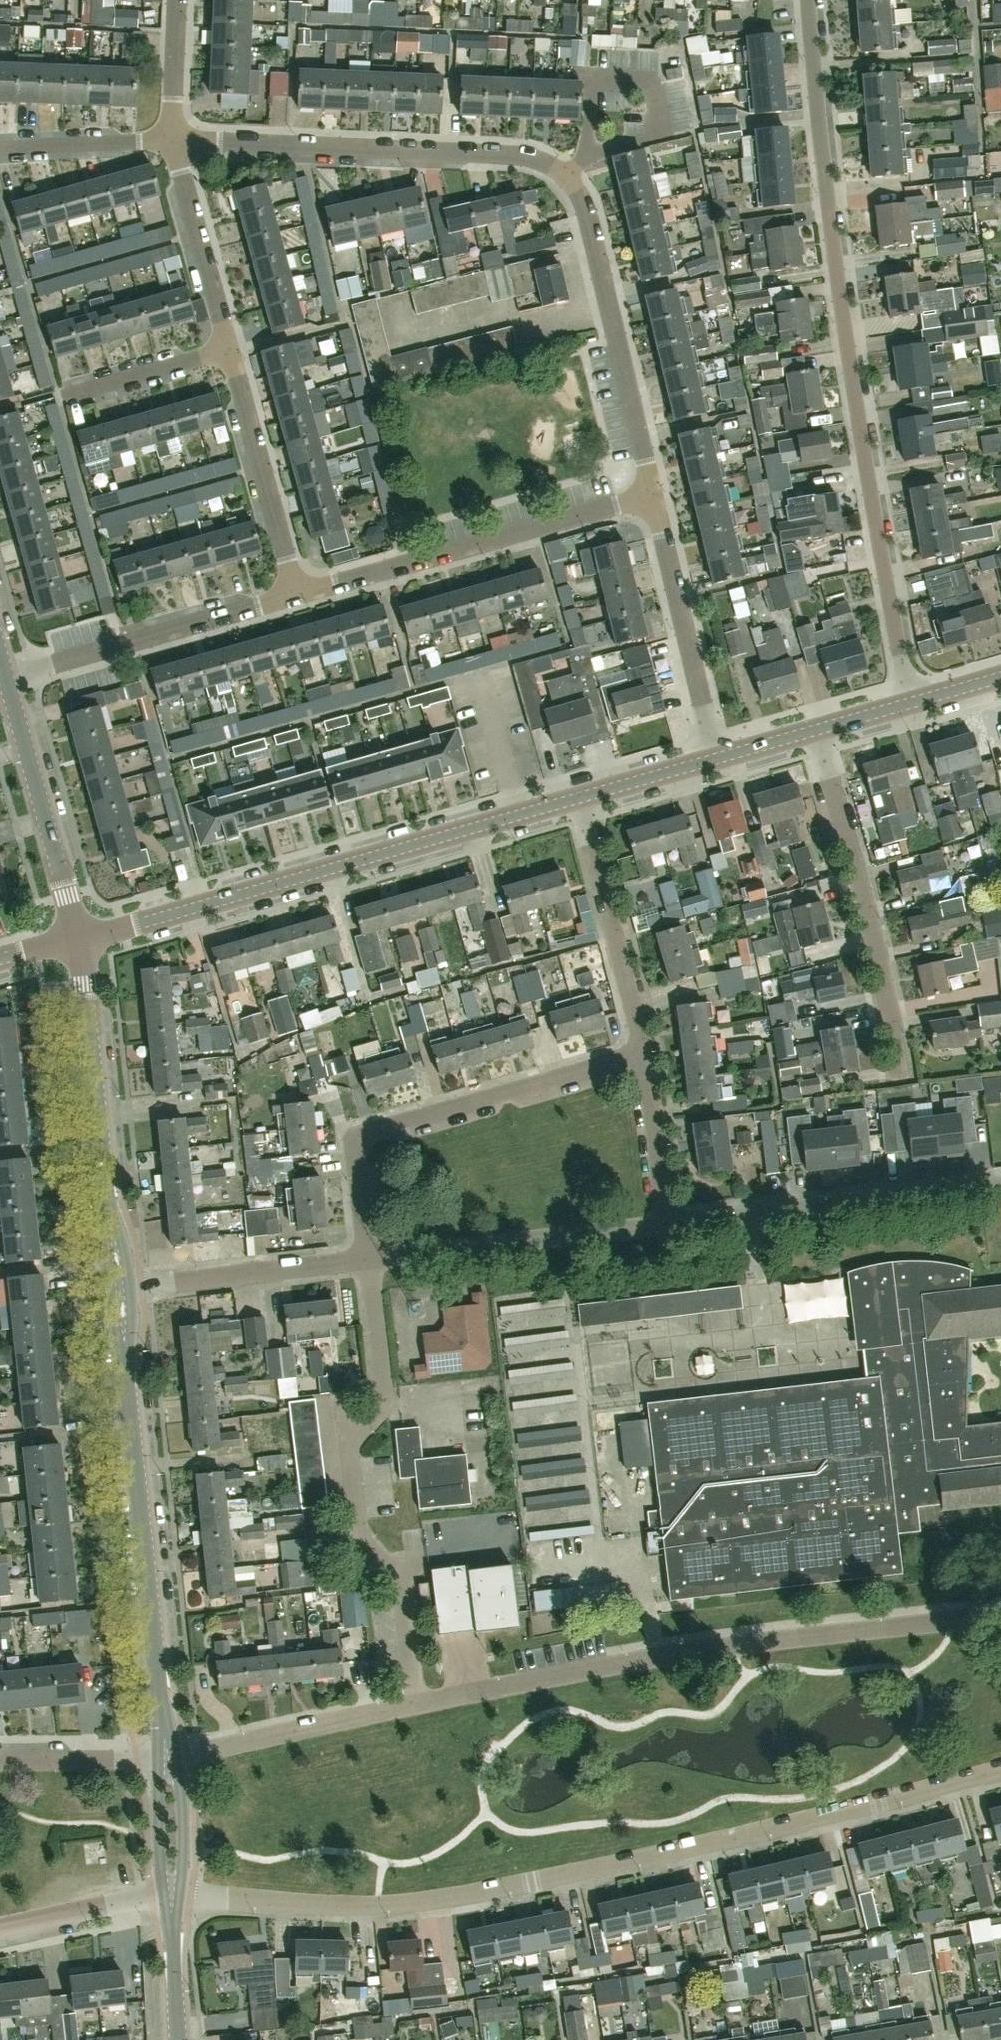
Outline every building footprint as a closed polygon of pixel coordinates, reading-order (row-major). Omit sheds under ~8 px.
[(215,23),(250,25),(251,1),(224,0),(216,0),(215,23)] [(892,1),(857,4),(859,29),(894,26),(894,25),(893,10),(903,9),(902,0),(901,0),(892,1)] [(1000,23),(1000,4),(993,5),(993,1),(980,2),(982,24),(1000,23)] [(288,23),(300,23),(301,5),(302,3),(289,2),(288,23)] [(382,27),(383,3),(368,2),(368,14),(353,14),(352,25),(382,27)] [(382,27),(405,28),(406,18),(398,18),(398,3),(383,3),(382,27)] [(575,28),(576,5),(564,4),(562,27),(575,28)] [(301,5),(300,23),(310,23),(310,12),(311,6),(301,5)] [(587,32),(587,18),(595,19),(596,6),(584,5),(581,32),(587,32)] [(656,8),(655,22),(654,32),(671,33),(672,9),(656,8)] [(32,9),(31,21),(43,22),(44,10),(32,9)] [(688,10),(672,9),(671,33),(679,34),(680,23),(688,23),(688,10)] [(138,28),(138,11),(114,10),(114,27),(138,28)] [(166,25),(165,11),(152,12),(153,26),(166,25)] [(328,12),(310,12),(310,23),(310,24),(328,25),(328,12)] [(328,25),(343,25),(352,25),(353,14),(351,14),(328,12),(328,25)] [(730,33),(731,20),(730,20),(729,12),(722,13),(723,20),(715,20),(717,35),(730,33)] [(54,15),(54,23),(65,23),(66,16),(54,15)] [(405,28),(420,29),(420,16),(406,15),(406,18),(405,28)] [(420,16),(420,29),(432,30),(432,17),(420,16)] [(456,31),(470,31),(470,18),(456,18),(456,31)] [(470,18),(470,31),(482,32),(483,19),(470,18)] [(731,20),(730,33),(743,32),(742,19),(731,20)] [(506,33),(520,33),(520,21),(507,20),(506,33)] [(520,21),(520,33),(532,34),(532,21),(520,21)] [(215,23),(214,47),(249,48),(250,25),(215,23)] [(624,25),(623,38),(622,50),(636,50),(637,26),(624,25)] [(899,25),(894,25),(894,26),(859,29),(861,54),(890,52),(890,50),(895,50),(894,35),(899,34),(899,25)] [(0,26),(0,47),(8,47),(9,27),(0,26)] [(21,26),(21,27),(21,36),(21,39),(38,40),(39,27),(21,26)] [(261,47),(278,47),(278,28),(261,28),(261,47)] [(67,29),(67,31),(66,49),(81,50),(82,30),(67,29)] [(326,43),(326,31),(310,30),(310,29),(298,29),(298,45),(295,45),(295,63),(302,63),(303,56),(303,46),(309,46),(310,43),(326,43)] [(341,42),(347,42),(348,32),(333,31),(332,42),(341,42)] [(372,44),(373,31),(361,31),(360,43),(372,44)] [(141,34),(133,34),(114,33),(113,43),(133,44),(133,43),(141,44),(141,34)] [(395,44),(396,34),(383,33),(383,44),(395,44)] [(419,46),(419,34),(404,33),(403,45),(404,45),(404,53),(417,53),(418,45),(419,46)] [(100,34),(90,34),(90,43),(100,43),(100,34)] [(450,54),(451,37),(421,36),(421,45),(432,45),(432,53),(450,54)] [(487,50),(488,37),(457,36),(457,37),(456,49),(471,50),(487,50)] [(745,65),(780,62),(777,36),(748,39),(749,50),(743,51),(745,65)] [(507,38),(498,37),(488,37),(488,52),(505,54),(507,38)] [(704,68),(712,66),(709,52),(706,37),(686,40),(689,57),(688,57),(693,83),(706,80),(704,68)] [(549,53),(549,39),(535,39),(534,52),(549,53)] [(570,58),(571,41),(555,40),(555,46),(554,54),(559,54),(559,58),(558,66),(565,66),(566,58),(570,58)] [(927,56),(956,53),(955,40),(927,42),(927,56)] [(585,41),(571,41),(570,58),(569,66),(584,66),(585,41)] [(959,56),(972,55),(971,41),(958,41),(959,56)] [(214,47),(213,70),(248,72),(249,48),(214,47)] [(87,105),(111,106),(112,70),(99,70),(100,60),(89,59),(88,69),(89,69),(87,105)] [(17,102),(18,66),(19,66),(19,61),(6,60),(5,66),(0,66),(0,102),(17,102)] [(933,76),(959,74),(957,60),(932,62),(933,76)] [(746,75),(748,89),(748,90),(782,87),(780,62),(745,65),(745,66),(750,65),(751,74),(746,75)] [(324,65),(324,74),(322,110),(346,111),(347,75),(335,74),(335,66),(324,65)] [(372,76),(371,76),(369,112),(393,113),(394,77),(393,77),(393,66),(373,65),(372,76)] [(17,102),(40,103),(42,67),(19,66),(18,66),(17,102)] [(42,67),(40,103),(64,104),(65,68),(42,67)] [(710,69),(711,86),(738,85),(737,67),(710,69)] [(64,104),(87,105),(89,69),(88,69),(65,68),(64,104)] [(396,77),(394,77),(393,113),(416,114),(418,78),(405,77),(406,68),(396,68),(396,77)] [(665,71),(665,72),(661,73),(663,82),(668,81),(682,78),(680,68),(665,71)] [(112,70),(111,106),(135,107),(137,71),(112,70)] [(255,85),(248,85),(248,72),(213,70),(212,94),(247,96),(247,93),(255,94),(255,85)] [(892,74),(892,75),(863,78),(865,103),(900,100),(899,83),(904,83),(903,72),(892,74)] [(271,73),(270,97),(287,98),(288,74),(271,73)] [(322,110),(324,74),(300,73),(298,109),(322,110)] [(371,76),(347,75),(346,111),(369,112),(371,76)] [(442,79),(418,78),(416,114),(441,115),(442,79)] [(953,94),(974,92),(972,79),(952,81),(953,94)] [(484,117),(486,81),(461,80),(460,116),(484,117)] [(509,82),(486,81),(484,117),(507,118),(509,82)] [(532,83),(509,82),(507,118),(531,119),(532,83)] [(556,84),(532,83),(531,119),(554,120),(556,84)] [(580,85),(556,84),(554,120),(578,121),(580,85)] [(739,103),(749,102),(750,115),(755,114),(755,116),(785,112),(782,87),(748,90),(748,89),(738,90),(739,103)] [(991,112),(1000,110),(1000,88),(987,91),(991,112)] [(227,98),(226,112),(253,112),(253,99),(227,98)] [(900,100),(865,103),(868,128),(902,125),(901,110),(895,110),(894,101),(900,101),(900,100)] [(964,119),(977,118),(976,106),(963,107),(964,119)] [(736,122),(737,108),(716,107),(716,121),(736,122)] [(701,127),(715,124),(712,110),(699,112),(701,127)] [(977,118),(964,119),(965,132),(978,132),(977,118)] [(716,129),(718,142),(743,138),(740,125),(716,129)] [(902,125),(868,128),(870,153),(905,150),(905,149),(903,135),(897,136),(896,128),(902,127),(902,125)] [(703,131),(702,131),(702,132),(704,139),(705,144),(718,142),(716,129),(703,131)] [(756,132),(757,137),(757,140),(752,141),(754,159),(787,155),(784,129),(756,132)] [(906,174),(905,160),(911,159),(910,149),(905,149),(905,150),(870,153),(872,179),(901,176),(901,174),(906,174)] [(688,168),(700,165),(697,152),(685,155),(688,168)] [(613,160),(619,185),(653,177),(649,161),(643,162),(641,153),(613,160)] [(754,159),(744,160),(745,170),(754,169),(756,184),(790,180),(787,155),(754,159)] [(981,169),(980,156),(967,157),(968,170),(981,169)] [(934,179),(967,177),(966,158),(932,161),(934,179)] [(700,165),(688,168),(690,180),(703,178),(700,165)] [(152,166),(128,173),(137,203),(160,196),(152,166)] [(724,172),(711,175),(705,176),(708,188),(710,188),(710,189),(727,187),(724,172)] [(113,210),(137,203),(128,173),(105,179),(113,210)] [(299,200),(312,198),(307,176),(294,179),(299,200)] [(234,195),(240,219),(272,210),(267,188),(282,184),(280,177),(264,181),(266,186),(234,195)] [(619,185),(625,209),(659,201),(655,185),(649,186),(648,178),(653,177),(619,185)] [(102,213),(113,210),(105,179),(82,186),(90,216),(91,216),(94,229),(106,226),(102,213)] [(670,179),(657,183),(662,200),(675,197),(670,179)] [(793,206),(790,180),(756,184),(761,183),(762,193),(757,194),(758,208),(764,207),(764,209),(793,206)] [(972,196),(985,195),(984,180),(971,182),(972,196)] [(934,187),(935,199),(936,200),(965,197),(963,183),(934,187)] [(67,223),(90,216),(82,186),(59,192),(67,223)] [(724,204),(723,199),(729,198),(727,187),(710,189),(713,204),(717,223),(732,223),(740,221),(738,208),(727,210),(726,204),(724,204)] [(403,231),(427,225),(419,191),(395,196),(403,231)] [(44,230),(67,223),(59,192),(36,199),(44,230)] [(507,255),(515,257),(516,259),(556,248),(552,236),(516,245),(513,234),(514,233),(511,221),(524,218),(518,194),(494,200),(504,244),(507,255)] [(403,231),(395,196),(372,201),(380,236),(403,231)] [(940,209),(926,211),(925,196),(909,198),(910,207),(906,207),(906,204),(875,207),(878,229),(927,223),(938,222),(938,221),(942,220),(940,209)] [(312,198),(299,200),(304,221),(317,219),(312,198)] [(20,236),(44,230),(36,199),(12,206),(20,236)] [(536,222),(548,214),(539,199),(526,207),(536,222)] [(469,206),(474,229),(486,226),(489,240),(491,239),(493,247),(504,244),(494,200),(469,206)] [(380,236),(372,201),(350,206),(357,241),(380,236)] [(625,209),(631,233),(659,227),(659,226),(664,225),(661,210),(656,212),(654,203),(659,202),(659,201),(625,209)] [(697,217),(710,214),(708,202),(695,204),(697,217)] [(357,241),(350,206),(326,212),(334,246),(357,241)] [(474,229),(469,206),(443,213),(447,226),(435,229),(446,281),(460,278),(455,258),(467,255),(461,232),(474,229)] [(272,210),(240,219),(247,242),(279,233),(272,210)] [(710,214),(697,217),(700,229),(712,227),(710,214)] [(749,244),(751,255),(803,248),(801,239),(797,240),(795,228),(780,230),(778,217),(742,222),(744,235),(765,232),(767,242),(749,244)] [(1000,232),(1000,217),(977,220),(978,234),(1000,232)] [(6,219),(0,220),(0,245),(0,246),(12,243),(6,219)] [(916,247),(914,236),(939,233),(938,222),(927,223),(878,229),(880,248),(899,246),(899,249),(916,247)] [(310,248),(322,245),(317,223),(305,226),(310,248)] [(149,245),(172,239),(169,227),(145,233),(149,245)] [(631,233),(637,258),(670,250),(666,235),(662,236),(659,227),(631,233)] [(149,245),(145,233),(122,240),(126,252),(149,245)] [(247,242),(253,265),(285,256),(279,233),(247,242)] [(955,235),(934,237),(934,238),(937,257),(956,254),(955,235)] [(702,241),(706,259),(718,257),(715,238),(702,241)] [(126,252),(122,240),(99,247),(102,259),(126,252)] [(19,267),(12,243),(0,246),(7,270),(19,267)] [(328,268),(322,245),(310,248),(315,271),(328,268)] [(165,270),(163,262),(177,258),(174,246),(151,252),(154,264),(156,273),(165,270)] [(102,259),(99,247),(76,253),(79,265),(102,259)] [(670,250),(637,258),(643,283),(671,276),(671,274),(675,273),(673,263),(682,261),(678,248),(670,250)] [(803,248),(751,255),(753,268),(769,266),(771,274),(801,269),(799,257),(804,256),(803,248)] [(131,271),(154,264),(151,252),(127,259),(131,271)] [(79,265),(76,253),(53,260),(56,272),(79,265)] [(289,270),(285,256),(253,265),(259,288),(292,279),(299,277),(297,267),(289,270)] [(708,270),(709,270),(708,266),(705,259),(704,257),(685,264),(690,278),(708,270)] [(709,270),(708,270),(709,272),(721,270),(718,257),(706,259),(708,266),(709,270)] [(542,307),(568,301),(560,265),(541,270),(538,258),(508,265),(515,294),(538,288),(542,307)] [(131,271),(127,259),(104,266),(108,277),(131,271)] [(56,272),(53,260),(30,267),(33,278),(56,272)] [(375,292),(391,289),(386,261),(370,263),(375,292)] [(963,287),(986,283),(983,263),(960,266),(963,287)] [(440,264),(424,268),(427,283),(443,279),(440,264)] [(108,277),(104,266),(81,272),(84,284),(108,277)] [(26,291),(19,267),(7,270),(13,294),(26,291)] [(320,293),(333,290),(328,268),(315,271),(320,293)] [(172,327),(196,320),(187,290),(173,294),(165,270),(156,273),(163,297),(172,327)] [(84,284),(81,272),(58,279),(61,290),(84,284)] [(485,273),(473,276),(479,300),(491,297),(485,273)] [(722,274),(710,277),(712,290),(725,288),(722,274)] [(884,279),(887,299),(951,289),(935,291),(933,283),(916,285),(914,274),(884,279)] [(363,296),(358,276),(335,281),(340,302),(363,296)] [(473,276),(461,279),(467,304),(479,300),(473,276)] [(733,294),(761,290),(759,276),(731,281),(733,294)] [(61,290),(58,279),(35,285),(39,297),(61,290)] [(259,288),(266,311),(298,302),(298,301),(307,299),(304,290),(296,293),(292,279),(259,288)] [(448,282),(454,307),(467,304),(461,279),(448,282)] [(454,307),(448,282),(436,286),(442,310),(454,307)] [(436,286),(424,289),(430,313),(442,310),(436,286)] [(768,289),(768,290),(770,304),(771,305),(775,304),(777,314),(754,318),(756,328),(809,320),(806,300),(794,302),(792,286),(768,289)] [(424,289),(423,289),(411,292),(417,316),(430,313),(424,289)] [(951,289),(887,299),(890,319),(920,315),(920,313),(953,308),(951,289)] [(338,313),(333,290),(320,293),(325,316),(338,313)] [(770,304),(768,290),(733,296),(736,310),(770,304)] [(32,314),(26,291),(13,294),(20,318),(32,314)] [(652,324),(686,315),(682,300),(677,301),(674,291),(645,298),(652,324)] [(172,327),(163,297),(140,303),(149,334),(172,327)] [(125,340),(117,310),(106,313),(102,298),(89,302),(93,316),(94,316),(102,347),(125,340)] [(379,312),(376,300),(352,306),(355,318),(379,312)] [(298,302),(266,311),(272,335),(305,326),(298,302)] [(149,334),(140,303),(117,310),(125,340),(149,334)] [(943,313),(945,328),(993,320),(991,305),(943,313)] [(94,316),(93,316),(81,320),(78,306),(66,309),(70,323),(79,353),(102,347),(94,316)] [(379,312),(355,318),(358,329),(382,323),(379,312)] [(652,324),(658,348),(691,340),(691,338),(687,325),(683,326),(681,317),(686,315),(652,324)] [(730,317),(718,319),(717,319),(720,333),(733,330),(730,317)] [(809,320),(756,328),(757,341),(780,337),(781,346),(812,341),(809,320)] [(946,363),(955,361),(952,344),(957,344),(956,340),(986,335),(985,328),(991,328),(990,321),(993,321),(993,320),(945,328),(947,346),(935,347),(936,352),(926,354),(925,345),(895,350),(898,371),(946,363)] [(70,323),(47,330),(55,360),(79,353),(70,323)] [(382,323),(358,329),(361,341),(385,335),(382,323)] [(506,356),(519,353),(512,327),(500,330),(506,356)] [(339,332),(344,355),(357,352),(356,348),(351,329),(339,332)] [(500,330),(487,333),(494,359),(506,356),(500,330)] [(733,330),(720,333),(723,345),(735,343),(733,330)] [(494,359),(487,333),(475,336),(481,362),(494,359)] [(3,347),(10,345),(7,335),(0,337),(0,347),(3,347)] [(385,335),(361,341),(364,353),(388,347),(385,335)] [(658,348),(664,373),(697,364),(697,363),(694,351),(709,348),(705,335),(691,338),(691,340),(658,348)] [(475,336),(462,340),(469,366),(481,362),(475,336)] [(46,362),(39,338),(27,342),(33,365),(46,362)] [(469,366),(462,340),(450,343),(457,369),(469,366)] [(450,343),(438,346),(444,372),(457,369),(450,343)] [(261,353),(268,377),(299,368),(299,369),(307,367),(304,357),(297,359),(293,345),(261,353)] [(750,349),(743,351),(745,365),(755,364),(760,363),(778,360),(775,345),(750,349)] [(444,372),(438,346),(425,349),(432,375),(444,372)] [(388,347),(364,353),(367,364),(391,358),(388,347)] [(391,358),(367,364),(374,390),(420,378),(432,375),(425,349),(413,352),(391,358)] [(6,373),(6,372),(17,369),(14,359),(3,362),(0,350),(0,374),(6,373)] [(349,374),(362,371),(357,352),(344,355),(349,374)] [(760,363),(761,369),(762,380),(783,377),(780,360),(778,360),(760,363)] [(52,386),(46,362),(33,365),(40,390),(52,386)] [(664,373),(670,397),(703,389),(700,376),(707,374),(704,362),(697,363),(697,364),(664,373)] [(948,372),(946,363),(898,371),(902,391),(931,386),(929,375),(948,372)] [(730,382),(743,380),(740,367),(727,369),(730,382)] [(303,383),(299,369),(299,368),(268,377),(274,400),(306,391),(306,392),(313,390),(311,381),(303,383)] [(820,391),(817,371),(787,376),(788,385),(760,390),(761,393),(752,394),(753,401),(752,401),(820,391)] [(0,374),(0,401),(13,397),(6,373),(0,374)] [(355,398),(368,395),(363,375),(350,378),(355,398)] [(952,397),(950,387),(931,389),(932,401),(952,397)] [(703,389),(670,397),(676,422),(705,415),(704,414),(708,413),(704,397),(700,398),(698,390),(703,389)] [(274,400),(280,423),(312,415),(306,392),(306,391),(274,400)] [(820,391),(752,401),(759,436),(771,434),(766,409),(773,408),(791,406),(793,417),(823,412),(820,391)] [(193,402),(201,432),(225,426),(217,395),(193,402)] [(737,413),(748,410),(746,396),(734,399),(737,413)] [(933,415),(968,409),(965,396),(931,402),(933,415)] [(361,421),(373,418),(369,399),(356,402),(361,421)] [(170,409),(178,439),(201,432),(193,402),(170,409)] [(52,432),(64,428),(57,404),(45,407),(52,432)] [(159,460),(171,457),(166,442),(178,439),(170,409),(146,415),(155,445),(155,446),(159,460)] [(25,439),(18,414),(0,419),(0,446),(25,439)] [(132,452),(155,446),(155,445),(146,415),(123,422),(132,452)] [(280,423),(287,446),(318,438),(312,415),(280,423)] [(752,427),(749,415),(737,417),(739,430),(752,427)] [(966,419),(947,422),(948,423),(930,427),(928,416),(898,421),(902,441),(975,429),(984,428),(982,416),(966,419)] [(109,459),(108,459),(112,472),(124,469),(120,455),(132,452),(123,422),(100,428),(109,459)] [(367,445),(379,442),(374,422),(362,425),(367,445)] [(109,459),(100,428),(76,435),(85,465),(108,459),(109,459)] [(678,438),(684,463),(714,456),(714,455),(718,454),(714,438),(718,437),(716,428),(708,431),(678,438)] [(933,446),(951,443),(951,445),(965,442),(976,441),(975,429),(902,441),(906,463),(935,458),(933,446)] [(778,442),(780,455),(799,451),(801,464),(830,459),(827,433),(778,442)] [(287,446),(293,469),(325,461),(318,438),(287,446)] [(31,463),(25,439),(0,446),(0,472),(31,463)] [(372,468),(385,465),(380,445),(367,448),(372,468)] [(55,472),(62,470),(65,480),(77,476),(71,452),(58,455),(51,457),(55,472)] [(947,470),(967,467),(964,453),(945,456),(947,470)] [(782,464),(780,455),(762,458),(767,481),(789,477),(786,463),(782,464)] [(690,487),(720,480),(725,479),(721,464),(716,465),(714,456),(684,463),(690,487)] [(745,459),(748,473),(760,470),(758,457),(745,459)] [(214,477),(237,471),(234,459),(211,466),(214,477)] [(293,469),(299,492),(331,484),(325,461),(293,469)] [(6,496),(38,487),(31,463),(0,472),(0,475),(6,496)] [(214,477),(211,466),(188,472),(191,484),(214,477)] [(373,472),(379,496),(391,492),(386,469),(373,472)] [(763,482),(760,470),(748,473),(753,497),(769,494),(767,481),(763,482)] [(191,484),(188,472),(165,479),(168,490),(191,484)] [(216,484),(219,496),(243,489),(239,477),(216,484)] [(789,477),(767,481),(769,494),(775,492),(791,489),(789,477)] [(168,490),(165,479),(141,485),(145,497),(168,490)] [(690,487),(696,511),(725,504),(730,503),(727,487),(721,488),(720,480),(690,487)] [(219,496),(216,484),(193,491),(196,503),(219,496)] [(299,492),(305,516),(337,507),(338,509),(350,506),(347,495),(335,498),(331,484),(299,492)] [(145,497),(141,485),(118,492),(122,503),(145,497)] [(965,491),(942,495),(940,485),(911,490),(915,512),(944,507),(967,503),(965,491)] [(6,496),(12,520),(44,511),(45,511),(52,509),(49,499),(42,501),(38,487),(6,496)] [(170,497),(173,509),(196,503),(193,491),(170,497)] [(122,503),(118,492),(95,498),(98,510),(122,503)] [(391,492),(379,496),(382,512),(383,512),(384,515),(396,512),(391,492)] [(778,505),(775,492),(769,494),(772,506),(776,525),(839,515),(835,494),(804,499),(804,501),(787,503),(787,504),(778,505)] [(173,509),(170,497),(147,504),(150,516),(173,509)] [(150,516),(147,504),(123,510),(127,522),(150,516)] [(696,511),(701,536),(736,528),(732,511),(727,513),(725,504),(696,511)] [(757,523),(770,519),(767,506),(754,509),(757,523)] [(312,539),(321,537),(325,553),(349,546),(345,529),(344,530),(338,509),(337,507),(305,516),(312,539)] [(944,507),(915,512),(920,538),(972,528),(970,518),(947,522),(944,507)] [(100,517),(100,518),(96,519),(102,539),(109,537),(106,528),(127,522),(123,510),(100,517)] [(12,520),(19,544),(51,535),(51,536),(58,533),(55,522),(48,524),(45,511),(44,511),(12,520)] [(845,521),(840,521),(839,515),(776,525),(780,543),(810,537),(811,541),(842,535),(842,533),(847,532),(845,521)] [(770,519),(757,523),(759,535),(772,532),(770,519)] [(202,524),(205,537),(206,537),(214,568),(237,561),(229,531),(216,535),(212,521),(202,524)] [(360,531),(373,562),(395,553),(381,522),(360,531)] [(97,548),(91,524),(78,528),(80,536),(85,551),(97,548)] [(253,524),(238,528),(229,531),(237,561),(261,554),(253,524)] [(701,536),(707,560),(742,552),(738,537),(733,538),(731,529),(736,528),(701,536)] [(972,528),(920,538),(924,560),(963,552),(961,541),(974,539),(972,528)] [(55,548),(51,536),(51,535),(19,544),(26,568),(58,559),(64,557),(61,546),(55,548)] [(206,537),(205,537),(183,544),(191,574),(214,568),(206,537)] [(183,544),(160,550),(168,580),(191,574),(183,544)] [(598,576),(630,568),(625,544),(592,552),(598,576)] [(742,552),(707,560),(713,585),(743,578),(743,576),(766,571),(766,569),(779,567),(775,545),(762,547),(765,564),(745,568),(744,561),(739,562),(737,553),(742,552)] [(104,572),(97,548),(85,551),(92,575),(104,572)] [(120,550),(110,553),(113,563),(121,594),(145,587),(137,557),(123,561),(120,550)] [(160,550),(137,557),(145,587),(168,580),(160,550)] [(26,568),(32,592),(64,583),(58,559),(26,568)] [(563,562),(550,565),(555,585),(568,581),(563,562)] [(630,568),(598,576),(603,599),(636,591),(630,568)] [(970,642),(1000,633),(995,616),(990,618),(987,606),(974,609),(963,569),(951,573),(970,642)] [(515,578),(523,608),(547,601),(539,571),(515,578)] [(802,571),(786,575),(782,576),(782,577),(785,589),(806,583),(802,571)] [(111,596),(104,572),(92,575),(98,599),(111,596)] [(970,642),(951,573),(925,580),(932,605),(945,601),(950,616),(932,621),(937,638),(942,637),(945,648),(970,642)] [(788,599),(785,592),(782,577),(767,580),(775,613),(790,609),(788,599)] [(492,584),(500,614),(502,614),(504,621),(513,619),(511,611),(523,608),(515,578),(492,584)] [(64,583),(32,592),(39,617),(71,608),(64,583)] [(500,614),(492,584),(469,590),(478,621),(500,614)] [(562,608),(575,605),(584,602),(582,592),(572,594),(569,585),(556,588),(562,608)] [(478,621),(469,590),(446,597),(455,627),(478,621)] [(636,591),(603,599),(609,622),(641,615),(636,591)] [(455,627),(446,597),(423,603),(432,634),(431,634),(433,641),(443,638),(441,631),(455,627)] [(408,640),(409,640),(411,646),(420,644),(418,637),(431,634),(432,634),(423,603),(400,610),(408,640)] [(847,603),(827,609),(827,606),(816,609),(820,621),(830,618),(831,621),(832,620),(847,675),(866,669),(858,640),(847,603)] [(367,643),(368,643),(374,663),(382,660),(380,651),(377,641),(391,637),(382,607),(358,614),(367,643)] [(568,631),(581,628),(576,608),(563,612),(568,631)] [(367,643),(358,614),(335,620),(344,650),(367,643)] [(641,615),(609,622),(614,646),(647,638),(641,615)] [(321,656),(322,656),(324,663),(332,661),(330,654),(344,650),(335,620),(312,627),(321,656)] [(832,620),(831,621),(822,623),(825,631),(815,634),(813,624),(796,629),(802,650),(817,645),(827,681),(847,675),(832,620)] [(723,628),(725,635),(732,657),(745,653),(736,624),(723,628)] [(298,663),(300,669),(304,681),(313,678),(308,660),(321,656),(312,627),(289,633),(298,663)] [(495,648),(535,637),(532,627),(492,638),(495,648)] [(575,655),(587,651),(585,639),(581,628),(568,631),(575,655)] [(792,659),(788,661),(779,629),(763,634),(766,644),(780,695),(801,688),(792,659)] [(298,663),(289,633),(266,640),(274,669),(298,663)] [(542,637),(546,650),(561,646),(561,645),(557,633),(542,637)] [(251,676),(252,676),(255,684),(263,682),(261,673),(274,669),(266,640),(243,646),(251,676)] [(513,659),(519,658),(536,653),(533,640),(515,645),(509,646),(513,659)] [(766,644),(757,647),(763,668),(753,671),(761,700),(780,695),(766,644)] [(621,651),(623,656),(627,670),(624,671),(627,680),(601,687),(610,722),(641,714),(642,718),(665,711),(646,645),(621,651)] [(220,653),(230,689),(240,687),(238,680),(251,676),(243,646),(220,653)] [(509,646),(499,649),(493,651),(486,653),(490,666),(513,659),(509,646)] [(231,693),(230,689),(220,653),(197,659),(205,689),(208,699),(231,693)] [(472,657),(470,657),(474,670),(490,666),(486,653),(472,657)] [(474,670),(470,657),(442,665),(446,678),(474,670)] [(205,689),(197,659),(174,666),(182,695),(185,705),(195,702),(192,693),(205,689)] [(595,676),(594,672),(590,659),(570,664),(573,675),(546,682),(551,702),(557,701),(559,709),(543,713),(552,745),(595,733),(593,725),(603,722),(591,677),(595,676)] [(428,683),(424,670),(423,664),(411,668),(416,687),(428,683)] [(434,682),(446,678),(442,665),(430,668),(434,682)] [(182,695),(174,666),(150,672),(158,702),(182,695)] [(382,679),(386,696),(411,689),(404,666),(391,670),(392,676),(382,679)] [(363,702),(359,688),(355,689),(351,675),(342,677),(343,683),(333,686),(339,709),(363,702)] [(382,679),(378,680),(379,682),(359,688),(363,702),(386,696),(382,679)] [(129,702),(144,698),(140,684),(125,688),(129,702)] [(315,716),(339,709),(333,686),(329,687),(330,689),(310,694),(312,702),(315,716)] [(100,707),(106,705),(126,700),(122,688),(102,692),(101,691),(81,697),(85,711),(67,716),(74,741),(107,732),(100,707)] [(426,694),(419,696),(422,705),(423,709),(430,707),(426,694)] [(419,696),(406,699),(409,709),(422,705),(419,696)] [(312,702),(288,708),(292,722),(315,716),(312,702)] [(388,704),(378,707),(380,717),(391,714),(388,704)] [(378,707),(365,711),(367,720),(380,717),(378,707)] [(268,729),(264,715),(263,715),(261,708),(239,714),(245,735),(268,729)] [(292,722),(288,708),(264,715),(268,729),(292,722)] [(214,719),(221,742),(245,735),(239,714),(238,715),(237,713),(214,719)] [(347,716),(336,719),(339,728),(349,725),(347,716)] [(161,743),(154,719),(143,722),(144,723),(142,723),(149,746),(161,743)] [(194,735),(198,748),(221,742),(214,719),(192,725),(194,735)] [(336,719),(323,723),(326,732),(339,728),(336,719)] [(296,730),(286,733),(288,742),(299,739),(296,730)] [(436,734),(432,735),(444,777),(466,771),(459,747),(462,746),(457,731),(437,736),(436,734)] [(74,741),(81,765),(113,756),(107,732),(74,741)] [(286,733),(273,737),(276,746),(288,742),(286,733)] [(983,773),(980,762),(981,762),(973,734),(951,740),(970,808),(979,805),(977,800),(975,792),(977,791),(973,776),(983,773)] [(198,748),(194,735),(169,742),(174,755),(198,748)] [(442,778),(444,777),(432,735),(429,736),(430,741),(412,746),(422,781),(428,779),(429,784),(443,780),(442,778)] [(939,774),(942,785),(951,782),(960,811),(970,808),(951,740),(929,747),(938,774),(939,774)] [(255,742),(244,745),(247,754),(258,751),(255,742)] [(161,743),(149,746),(155,770),(168,767),(161,743)] [(244,745),(232,748),(234,757),(247,754),(244,745)] [(412,746),(391,752),(401,787),(422,781),(412,746)] [(379,793),(401,787),(391,752),(369,758),(379,793)] [(214,754),(203,757),(205,766),(216,763),(214,754)] [(904,836),(913,833),(907,811),(912,810),(905,785),(910,784),(901,755),(882,760),(904,836)] [(81,765),(88,789),(120,780),(113,756),(81,765)] [(203,757),(190,760),(193,769),(205,766),(203,757)] [(358,799),(379,793),(369,758),(348,764),(358,799)] [(904,836),(882,760),(862,766),(870,795),(880,792),(887,817),(876,820),(883,845),(904,839),(903,836),(904,836)] [(358,799),(348,764),(326,770),(336,805),(358,799)] [(174,790),(168,767),(155,770),(162,794),(174,790)] [(319,772),(297,779),(307,813),(329,807),(319,772)] [(286,819),(307,813),(297,779),(276,785),(286,819)] [(88,789),(94,813),(127,804),(120,780),(88,789)] [(264,825),(251,780),(232,786),(235,796),(233,797),(243,831),(264,825)] [(264,825),(286,819),(276,785),(256,790),(253,780),(251,780),(264,825)] [(790,818),(804,814),(795,785),(774,792),(788,840),(796,837),(790,818)] [(919,816),(923,815),(925,822),(927,821),(929,828),(937,826),(933,812),(926,785),(912,789),(919,816)] [(174,790),(162,794),(169,818),(181,814),(174,790)] [(1000,813),(1000,805),(997,791),(981,796),(987,817),(1000,813)] [(788,840),(774,792),(751,798),(760,827),(772,823),(778,843),(788,840)] [(225,842),(238,838),(237,833),(243,831),(233,797),(215,802),(214,797),(210,798),(222,840),(224,839),(225,842)] [(200,846),(222,840),(210,798),(206,799),(207,802),(186,807),(191,823),(193,822),(200,846)] [(731,837),(745,833),(736,802),(710,809),(719,840),(720,840),(724,853),(735,850),(731,837)] [(94,813),(101,837),(133,828),(127,804),(94,813)] [(190,847),(181,814),(169,818),(174,837),(166,839),(170,853),(190,847)] [(685,866),(699,862),(693,843),(695,843),(686,815),(657,824),(665,851),(679,847),(685,866)] [(964,838),(957,815),(938,820),(945,843),(964,838)] [(665,851),(657,824),(628,833),(636,860),(637,860),(642,879),(656,874),(651,856),(665,851)] [(133,828),(101,837),(108,861),(117,859),(122,874),(151,866),(146,850),(140,851),(133,828)] [(772,869),(770,861),(771,861),(762,830),(749,834),(755,857),(758,865),(760,872),(772,869)] [(993,857),(1000,855),(1000,840),(1000,838),(978,844),(982,860),(993,857)] [(927,882),(946,877),(943,864),(944,864),(942,850),(920,856),(923,867),(896,874),(902,898),(929,891),(927,882)] [(803,886),(824,880),(819,863),(798,869),(803,886)] [(986,891),(1000,887),(1000,864),(995,865),(977,869),(982,892),(986,891)] [(533,880),(541,907),(556,903),(561,922),(575,918),(569,899),(571,899),(563,872),(533,880)] [(475,875),(445,884),(452,909),(468,904),(474,924),(487,920),(481,900),(482,900),(475,875)] [(541,907),(533,880),(504,889),(511,915),(500,918),(505,938),(517,935),(531,930),(526,912),(541,907)] [(668,905),(683,900),(677,882),(662,887),(668,905)] [(763,883),(746,887),(750,903),(767,898),(763,883)] [(423,918),(452,909),(445,884),(415,893),(423,918)] [(707,911),(723,907),(719,892),(703,896),(707,911)] [(393,927),(423,918),(415,893),(386,902),(393,927)] [(938,903),(941,914),(934,916),(934,915),(908,921),(914,944),(940,938),(938,930),(958,925),(969,922),(965,908),(964,909),(961,897),(938,903)] [(746,923),(770,916),(765,899),(742,905),(746,923)] [(376,932),(393,927),(386,902),(355,911),(363,938),(356,941),(366,974),(387,968),(376,932)] [(774,914),(777,924),(779,933),(826,921),(822,902),(774,914)] [(683,920),(680,909),(671,911),(666,913),(646,918),(650,930),(683,920)] [(990,915),(994,938),(1000,936),(1000,913),(990,915)] [(309,949),(311,948),(325,944),(331,965),(345,961),(339,941),(340,941),(333,916),(302,925),(309,949)] [(496,918),(487,920),(474,924),(477,932),(482,931),(489,955),(492,965),(509,960),(496,918)] [(699,922),(703,935),(715,932),(711,919),(699,922)] [(779,933),(783,952),(761,958),(765,978),(781,973),(780,967),(787,965),(784,952),(831,941),(826,921),(779,933)] [(314,960),(311,948),(309,949),(302,925),(273,934),(279,958),(284,956),(287,968),(291,967),(314,960)] [(698,949),(697,948),(693,933),(685,935),(682,926),(656,934),(664,959),(698,949)] [(432,927),(425,929),(432,952),(433,952),(438,970),(448,968),(442,950),(440,951),(436,940),(432,927)] [(425,953),(432,952),(425,929),(418,931),(425,953)] [(594,932),(574,937),(576,945),(584,943),(596,940),(596,939),(594,932)] [(279,958),(273,934),(243,942),(250,966),(279,958)] [(402,963),(419,959),(412,934),(395,938),(402,963)] [(976,963),(997,958),(1000,998),(1000,936),(994,938),(972,942),(972,943),(959,946),(962,959),(941,964),(941,962),(918,967),(925,997),(948,992),(945,979),(978,971),(976,963)] [(746,967),(741,968),(715,973),(718,988),(758,978),(749,938),(740,940),(746,967)] [(250,966),(243,942),(212,951),(219,975),(221,974),(226,994),(239,991),(234,971),(250,966)] [(512,961),(521,958),(524,958),(519,942),(507,945),(512,961)] [(568,992),(580,988),(595,984),(591,972),(587,958),(601,954),(598,944),(558,956),(565,979),(568,992)] [(709,945),(697,948),(698,949),(664,959),(671,984),(716,971),(709,945)] [(540,978),(539,975),(536,962),(524,966),(526,973),(534,1001),(546,998),(540,978)] [(215,990),(208,963),(200,966),(202,974),(198,975),(203,993),(215,990)] [(142,971),(145,1002),(171,999),(169,981),(189,979),(187,966),(168,968),(142,971)] [(291,967),(287,968),(276,971),(282,994),(297,990),(291,967)] [(417,981),(419,991),(441,985),(436,967),(427,970),(414,973),(417,981)] [(348,993),(361,989),(355,968),(342,971),(348,993)] [(378,977),(381,991),(400,985),(401,985),(397,972),(378,977)] [(520,1005),(534,1001),(526,973),(521,975),(512,978),(520,1005)] [(814,982),(795,985),(793,980),(780,983),(784,1002),(796,999),(817,995),(818,1004),(846,998),(841,974),(813,979),(814,982)] [(761,992),(758,978),(718,988),(721,1001),(761,992)] [(468,1020),(480,1016),(472,991),(461,994),(468,1020)] [(414,1035),(428,1032),(418,995),(408,998),(408,999),(404,1000),(411,1024),(414,1035)] [(582,1033),(606,1026),(599,1000),(590,1003),(588,995),(572,999),(582,1033)] [(267,1002),(278,1037),(298,1031),(287,996),(267,1002)] [(174,1029),(171,999),(145,1002),(149,1032),(174,1029)] [(582,1033),(572,999),(556,1004),(558,1011),(549,1014),(557,1040),(582,1033)] [(768,1006),(772,1026),(797,1021),(792,1001),(768,1006)] [(681,1032),(708,1028),(707,1019),(712,1018),(710,1003),(705,1004),(705,1003),(678,1006),(681,1032)] [(321,1024),(317,1012),(300,1018),(305,1030),(321,1024)] [(248,1045),(269,1039),(261,1013),(232,1021),(239,1046),(248,1043),(248,1045)] [(502,1028),(510,1053),(534,1046),(527,1021),(526,1021),(524,1015),(510,1019),(512,1025),(502,1028)] [(210,1033),(209,1026),(209,1019),(208,1018),(196,1019),(198,1035),(210,1033)] [(962,1048),(962,1045),(967,1044),(966,1038),(980,1036),(978,1022),(964,1024),(963,1018),(930,1023),(934,1049),(950,1047),(951,1049),(962,1048)] [(185,1020),(187,1036),(198,1035),(196,1019),(185,1020)] [(17,1045),(14,1020),(0,1021),(0,1047),(17,1045)] [(414,1035),(411,1024),(399,1027),(403,1039),(414,1035)] [(510,1053),(502,1028),(493,1030),(491,1024),(477,1029),(487,1060),(510,1053)] [(230,1050),(227,1025),(209,1026),(210,1033),(198,1035),(199,1052),(211,1050),(212,1052),(230,1050)] [(441,1029),(444,1038),(431,1042),(432,1047),(431,1048),(439,1075),(463,1067),(455,1041),(451,1026),(441,1029)] [(790,1027),(773,1030),(778,1061),(795,1058),(790,1027)] [(796,1048),(798,1059),(854,1050),(850,1027),(821,1032),(822,1045),(813,1047),(813,1045),(796,1048)] [(708,1028),(681,1032),(684,1056),(716,1052),(714,1038),(709,1038),(708,1028)] [(178,1059),(174,1029),(149,1032),(152,1062),(178,1059)] [(466,1038),(455,1041),(463,1067),(487,1060),(477,1029),(464,1032),(466,1038)] [(728,1056),(755,1053),(753,1041),(727,1044),(728,1056)] [(326,1078),(320,1054),(316,1044),(305,1047),(314,1081),(326,1078)] [(0,1047),(0,1072),(19,1070),(17,1045),(0,1047)] [(391,1088),(416,1081),(408,1054),(400,1057),(397,1049),(381,1054),(391,1088)] [(800,1070),(816,1067),(817,1075),(828,1073),(829,1077),(858,1071),(854,1050),(798,1059),(799,1061),(778,1064),(781,1078),(801,1074),(800,1070)] [(716,1052),(684,1056),(687,1080),(714,1077),(712,1066),(718,1066),(716,1052)] [(391,1088),(381,1054),(366,1059),(368,1066),(359,1068),(367,1095),(391,1088)] [(333,1059),(334,1063),(337,1075),(338,1075),(350,1071),(345,1055),(333,1059)] [(178,1059),(152,1062),(155,1093),(181,1090),(181,1089),(201,1087),(200,1078),(200,1073),(180,1076),(178,1059)] [(0,1072),(0,1097),(22,1095),(19,1070),(0,1072)] [(690,1105),(713,1102),(718,1102),(717,1100),(722,1100),(720,1085),(715,1085),(714,1077),(687,1080),(690,1105)] [(801,1094),(822,1091),(819,1078),(799,1081),(801,1094)] [(226,1084),(204,1087),(205,1098),(227,1096),(226,1084)] [(991,1093),(992,1103),(1000,1103),(1000,1093),(991,1093)] [(25,1119),(22,1095),(0,1097),(0,1122),(25,1119)] [(733,1097),(735,1110),(747,1109),(745,1095),(733,1097)] [(963,1152),(960,1127),(974,1125),(971,1096),(942,1100),(945,1118),(933,1119),(937,1155),(947,1154),(947,1158),(962,1156),(962,1152),(963,1152)] [(278,1114),(280,1131),(315,1127),(312,1102),(285,1105),(286,1113),(278,1114)] [(933,1119),(917,1121),(914,1103),(891,1106),(895,1135),(908,1133),(911,1158),(913,1158),(913,1162),(928,1160),(928,1156),(937,1155),(933,1119)] [(858,1164),(855,1139),(869,1138),(866,1109),(842,1111),(844,1129),(828,1131),(832,1167),(858,1164)] [(773,1120),(772,1120),(771,1110),(754,1113),(754,1122),(760,1122),(763,1143),(775,1142),(773,1120)] [(828,1131),(812,1133),(809,1115),(786,1118),(790,1147),(803,1145),(806,1170),(832,1167),(828,1131)] [(158,1120),(161,1152),(187,1149),(185,1133),(205,1131),(204,1117),(184,1119),(184,1117),(158,1120)] [(27,1145),(25,1119),(0,1122),(0,1148),(27,1145)] [(696,1150),(729,1145),(725,1121),(692,1125),(696,1150)] [(315,1127),(280,1131),(282,1147),(290,1146),(291,1155),(318,1152),(315,1127)] [(247,1136),(248,1144),(251,1175),(273,1173),(271,1160),(260,1161),(259,1155),(255,1156),(253,1135),(247,1136)] [(775,1142),(763,1143),(767,1176),(779,1174),(775,1142)] [(729,1145),(696,1150),(699,1174),(732,1169),(729,1145)] [(161,1152),(165,1182),(191,1179),(187,1149),(161,1152)] [(32,1185),(29,1159),(0,1162),(0,1188),(32,1185)] [(224,1170),(213,1171),(215,1186),(226,1184),(224,1170)] [(204,1187),(215,1186),(213,1171),(202,1173),(204,1187)] [(274,1183),(273,1173),(251,1175),(253,1185),(259,1184),(265,1184),(273,1183),(274,1183)] [(288,1206),(323,1201),(320,1176),(293,1179),(295,1189),(286,1190),(288,1206)] [(168,1213),(194,1210),(191,1179),(165,1182),(168,1213)] [(0,1188),(0,1205),(1,1213),(34,1209),(32,1185),(0,1188)] [(323,1201),(288,1206),(291,1222),(298,1221),(299,1230),(326,1227),(323,1201)] [(34,1209),(1,1213),(4,1238),(37,1234),(34,1209)] [(194,1210),(168,1213),(172,1245),(198,1242),(197,1241),(217,1238),(216,1224),(196,1227),(194,1210)] [(246,1237),(255,1236),(267,1235),(280,1234),(278,1219),(266,1220),(265,1211),(244,1212),(246,1237)] [(37,1234),(4,1238),(6,1263),(40,1259),(37,1234)] [(970,1289),(969,1271),(972,1272),(972,1271),(949,1265),(925,1262),(900,1262),(876,1265),(853,1271),(865,1378),(646,1403),(658,1511),(648,1512),(650,1527),(660,1526),(669,1602),(901,1575),(896,1534),(919,1531),(916,1506),(943,1503),(943,1509),(1000,1503),(1000,1423),(965,1428),(967,1340),(1000,1336),(1000,1286),(970,1289)] [(10,1306),(44,1302),(42,1276),(8,1280),(7,1279),(2,1280),(3,1291),(9,1290),(10,1304),(10,1306)] [(415,1367),(416,1377),(429,1376),(429,1373),(482,1367),(489,1359),(483,1306),(485,1306),(484,1293),(474,1294),(475,1306),(444,1309),(446,1326),(440,1333),(423,1335),(427,1366),(415,1367)] [(338,1335),(337,1327),(338,1327),(334,1300),(309,1304),(314,1338),(338,1335)] [(10,1306),(10,1304),(4,1304),(5,1316),(11,1315),(13,1330),(47,1327),(44,1302),(10,1306)] [(314,1338),(309,1304),(283,1307),(287,1334),(296,1333),(297,1341),(314,1338)] [(541,1306),(501,1305),(501,1317),(540,1317),(541,1306)] [(627,1323),(628,1307),(585,1305),(584,1320),(627,1323)] [(246,1350),(268,1347),(264,1317),(242,1319),(246,1350)] [(183,1359),(209,1356),(208,1340),(241,1336),(239,1322),(206,1326),(206,1325),(180,1328),(183,1359)] [(13,1330),(16,1354),(16,1355),(50,1351),(47,1327),(13,1330)] [(292,1349),(266,1352),(272,1379),(295,1377),(292,1349)] [(319,1377),(316,1377),(317,1394),(341,1391),(338,1372),(323,1374),(320,1350),(316,1351),(319,1377)] [(7,1366),(17,1365),(19,1380),(53,1376),(50,1351),(16,1355),(16,1354),(6,1355),(7,1366)] [(319,1377),(316,1351),(308,1352),(311,1378),(316,1377),(319,1377)] [(224,1385),(248,1383),(247,1376),(224,1378),(223,1367),(211,1368),(209,1356),(183,1359),(187,1390),(213,1387),(212,1382),(224,1380),(224,1385)] [(513,1380),(577,1378),(576,1364),(513,1367),(513,1380)] [(53,1376),(19,1380),(21,1405),(55,1401),(53,1376)] [(248,1383),(224,1385),(225,1394),(247,1391),(247,1396),(277,1393),(276,1381),(248,1384),(248,1383)] [(190,1420),(216,1417),(213,1387),(187,1390),(190,1420)] [(528,1407),(529,1418),(549,1417),(549,1406),(579,1405),(579,1396),(517,1398),(517,1407),(528,1407)] [(289,1415),(316,1411),(315,1398),(287,1401),(289,1415)] [(20,1426),(19,1400),(0,1401),(0,1428),(20,1426)] [(55,1401),(21,1405),(24,1430),(58,1426),(55,1401)] [(597,1408),(598,1429),(625,1427),(623,1406),(597,1408)] [(316,1411),(289,1415),(290,1428),(318,1425),(316,1411)] [(216,1417),(190,1420),(194,1451),(219,1448),(219,1447),(239,1445),(238,1432),(218,1434),(216,1417)] [(318,1425),(290,1428),(292,1442),(320,1438),(318,1425)] [(419,1509),(471,1504),(466,1455),(422,1459),(419,1427),(395,1429),(400,1479),(416,1477),(419,1509)] [(521,1431),(521,1445),(585,1441),(584,1428),(521,1431)] [(320,1438),(292,1442),(294,1455),(321,1452),(320,1438)] [(27,1477),(63,1473),(60,1447),(24,1451),(27,1477)] [(321,1452),(294,1455),(295,1468),(323,1465),(321,1452)] [(285,1470),(285,1455),(282,1455),(257,1457),(258,1472),(285,1470)] [(323,1465),(295,1468),(297,1482),(325,1478),(323,1465)] [(199,1505),(226,1503),(224,1486),(244,1484),(243,1470),(222,1473),(222,1471),(196,1474),(199,1505)] [(27,1477),(29,1500),(30,1502),(66,1498),(63,1473),(27,1477)] [(0,1478),(0,1494),(10,1493),(8,1477),(0,1478)] [(326,1492),(325,1478),(297,1482),(299,1495),(326,1492)] [(301,1510),(328,1506),(326,1492),(299,1495),(301,1510)] [(19,1527),(32,1525),(32,1528),(69,1523),(66,1498),(30,1502),(29,1500),(16,1502),(19,1527)] [(0,1503),(0,1531),(4,1531),(4,1529),(13,1528),(11,1502),(0,1503)] [(226,1503),(199,1505),(203,1536),(229,1533),(226,1503)] [(69,1523),(32,1528),(35,1553),(72,1549),(69,1523)] [(240,1532),(263,1530),(263,1523),(239,1525),(240,1532)] [(597,1525),(533,1534),(535,1544),(599,1535),(597,1525)] [(263,1530),(240,1532),(241,1541),(264,1539),(263,1530)] [(229,1533),(203,1536),(206,1567),(232,1564),(229,1533)] [(283,1564),(308,1561),(306,1541),(306,1539),(280,1542),(283,1564)] [(72,1549),(35,1553),(38,1578),(74,1574),(72,1549)] [(9,1581),(7,1555),(0,1556),(0,1582),(9,1581)] [(232,1564),(206,1567),(209,1598),(236,1595),(235,1594),(256,1592),(254,1579),(234,1581),(232,1564)] [(438,1636),(483,1630),(493,1629),(518,1625),(511,1566),(472,1571),(467,1572),(467,1566),(430,1570),(431,1576),(437,1628),(437,1627),(438,1636)] [(74,1574),(38,1578),(41,1604),(77,1600),(74,1574)] [(321,1578),(322,1594),(339,1593),(338,1577),(321,1578)] [(0,1582),(0,1609),(0,1610),(12,1608),(11,1595),(9,1581),(0,1582)] [(562,1612),(560,1589),(536,1591),(538,1614),(562,1612)] [(367,1626),(363,1592),(363,1591),(341,1593),(341,1594),(345,1628),(366,1626),(367,1626)] [(67,1633),(65,1614),(65,1612),(32,1615),(33,1627),(50,1625),(51,1635),(67,1633)] [(15,1629),(14,1617),(0,1619),(0,1631),(15,1629)] [(266,1622),(268,1633),(283,1632),(282,1620),(266,1622)] [(312,1678),(343,1674),(340,1649),(339,1649),(336,1628),(322,1629),(325,1650),(308,1653),(312,1678)] [(268,1633),(269,1645),(285,1643),(283,1632),(268,1633)] [(250,1686),(247,1661),(230,1663),(227,1643),(214,1644),(217,1666),(216,1666),(219,1690),(250,1686)] [(312,1678),(308,1653),(278,1657),(281,1682),(312,1678)] [(281,1682),(278,1657),(247,1661),(250,1686),(281,1682)] [(58,1704),(84,1701),(80,1665),(54,1668),(58,1704)] [(58,1704),(54,1668),(28,1670),(32,1707),(58,1704)] [(32,1707),(28,1670),(3,1673),(7,1710),(32,1707)] [(990,1811),(997,1839),(998,1839),(1000,1845),(1000,1808),(990,1811)] [(941,1860),(955,1856),(957,1861),(967,1859),(964,1848),(957,1820),(932,1826),(941,1860)] [(908,1832),(916,1866),(927,1863),(930,1875),(944,1871),(941,1860),(932,1826),(908,1832)] [(883,1839),(892,1872),(906,1869),(908,1874),(917,1871),(916,1866),(908,1832),(883,1839)] [(892,1872),(883,1839),(858,1845),(866,1873),(867,1873),(868,1879),(883,1875),(882,1869),(890,1867),(892,1872)] [(810,1893),(825,1889),(827,1895),(838,1892),(834,1882),(827,1853),(802,1859),(810,1893)] [(810,1893),(802,1859),(778,1865),(786,1899),(801,1895),(800,1890),(808,1888),(809,1893),(810,1893)] [(1000,1870),(1000,1866),(999,1859),(982,1863),(985,1875),(1000,1870)] [(985,1875),(982,1863),(968,1866),(979,1909),(993,1905),(985,1875)] [(786,1899),(778,1865),(754,1871),(762,1905),(777,1901),(776,1896),(784,1894),(786,1899)] [(751,1907),(752,1911),(762,1909),(761,1905),(762,1905),(754,1871),(728,1877),(735,1906),(736,1905),(738,1911),(751,1907)] [(716,1906),(703,1909),(701,1899),(698,1885),(698,1883),(672,1889),(680,1923),(695,1920),(696,1924),(719,1919),(716,1906)] [(680,1923),(672,1889),(648,1895),(655,1928),(671,1925),(669,1920),(677,1918),(679,1924),(680,1923)] [(866,1929),(879,1926),(871,1892),(858,1895),(866,1929)] [(631,1934),(644,1931),(646,1938),(650,1937),(650,1936),(656,1934),(655,1928),(648,1895),(623,1900),(631,1934)] [(925,1897),(930,1921),(944,1919),(940,1895),(925,1897)] [(847,1933),(860,1930),(852,1896),(838,1900),(847,1933)] [(930,1921),(925,1897),(913,1900),(918,1923),(930,1921)] [(606,1939),(621,1936),(622,1941),(632,1939),(631,1934),(623,1900),(598,1906),(601,1923),(589,1926),(596,1955),(598,1967),(611,1965),(606,1939)] [(568,1965),(564,1948),(563,1942),(573,1940),(567,1912),(542,1917),(550,1956),(549,1957),(551,1968),(568,1965)] [(540,1958),(549,1957),(550,1956),(542,1917),(517,1922),(524,1956),(539,1953),(540,1958)] [(992,1940),(989,1926),(988,1921),(971,1924),(972,1930),(971,1930),(973,1943),(975,1943),(992,1940)] [(524,1956),(517,1922),(493,1927),(500,1961),(515,1958),(514,1952),(522,1950),(523,1956),(524,1956)] [(767,1929),(753,1932),(743,1934),(740,1923),(728,1926),(732,1948),(756,1944),(770,1941),(767,1929)] [(992,1940),(1000,1938),(1000,1924),(989,1926),(992,1940)] [(500,1961),(493,1927),(468,1932),(473,1961),(474,1961),(476,1966),(490,1963),(491,1964),(500,1963),(500,1961)] [(717,1951),(725,1949),(721,1927),(708,1930),(709,1938),(701,1940),(704,1953),(717,1951)] [(810,1941),(808,1929),(781,1933),(783,1945),(785,1945),(810,1941)] [(950,1947),(966,1945),(964,1934),(948,1937),(950,1947)] [(447,2004),(447,2002),(444,1979),(444,1978),(442,1962),(434,1963),(423,1964),(420,1940),(389,1944),(391,1970),(408,1969),(412,2003),(412,2008),(447,2004)] [(886,1945),(887,1945),(886,1940),(870,1942),(871,1948),(867,1948),(869,1962),(888,1958),(886,1945)] [(996,1961),(992,1940),(975,1943),(979,1964),(996,1961)] [(321,1977),(321,1942),(295,1941),(295,1970),(296,1970),(296,1977),(312,1977),(312,1972),(320,1972),(320,1977),(321,1977)] [(579,1971),(580,1971),(581,1976),(593,1974),(592,1969),(588,1949),(587,1941),(573,1944),(579,1971)] [(810,1941),(785,1945),(786,1954),(802,1952),(806,1951),(811,1950),(810,1941)] [(279,2025),(276,1997),(272,1959),(271,1959),(270,1947),(249,1950),(248,1942),(217,1945),(219,1957),(220,1969),(234,1968),(236,1984),(248,1982),(253,2027),(279,2025)] [(347,1942),(321,1942),(321,1977),(337,1977),(337,1972),(347,1973),(347,1942)] [(911,1974),(930,1970),(924,1942),(905,1946),(896,1953),(900,1974),(911,1972),(911,1974)] [(869,1962),(867,1948),(848,1952),(850,1965),(869,1962)] [(936,1952),(940,1973),(952,1971),(949,1950),(936,1952)] [(650,1966),(676,1963),(674,1951),(648,1955),(650,1966)] [(740,1955),(741,1962),(742,1968),(754,1965),(752,1952),(740,1955)] [(741,1969),(742,1970),(744,1982),(773,1978),(771,1964),(773,1964),(772,1957),(760,1959),(761,1966),(742,1969),(741,1969)] [(272,1959),(276,1997),(295,1997),(296,1987),(289,1986),(290,1959),(272,1959)] [(777,1980),(805,1975),(802,1959),(774,1964),(777,1980)] [(741,1969),(742,1969),(742,1968),(741,1962),(719,1966),(722,1983),(721,1983),(723,1994),(740,1991),(737,1970),(742,1970),(741,1969)] [(97,2007),(124,2004),(120,1971),(94,1974),(97,2007)] [(530,1986),(543,1984),(541,1973),(528,1974),(530,1986)] [(68,1977),(70,1995),(72,2010),(97,2007),(94,1974),(68,1977)] [(530,1986),(528,1974),(513,1977),(516,1989),(530,1986)] [(721,1987),(719,1974),(685,1980),(686,1988),(703,1985),(704,1990),(721,1987)] [(632,1975),(618,1977),(619,1978),(620,1988),(622,2001),(623,2001),(636,1999),(635,1992),(632,1976),(632,1975)] [(60,2015),(48,2017),(44,1979),(19,1982),(24,2026),(24,2027),(51,2024),(53,2039),(63,2039),(60,2015)] [(465,1994),(490,1989),(488,1979),(478,1981),(477,1979),(463,1981),(465,1994)] [(877,2011),(889,2009),(884,1979),(871,1981),(877,2011)] [(9,1984),(8,1980),(0,1981),(0,2018),(14,2016),(16,2027),(24,2026),(19,1982),(9,1984)] [(647,1998),(660,1996),(677,1992),(674,1982),(644,1988),(647,1998)] [(360,1999),(359,1987),(346,1987),(345,1999),(348,1999),(360,1999)] [(620,1988),(595,1992),(597,2006),(622,2001),(620,1988)] [(565,2013),(564,2013),(568,2039),(583,2039),(587,2039),(579,1994),(562,1997),(565,2013)] [(978,1998),(986,2039),(1000,2036),(1000,2003),(993,2004),(991,1996),(978,1998)] [(487,2023),(489,2039),(499,2039),(497,2021),(499,2021),(497,2008),(497,2007),(496,1998),(476,2001),(479,2024),(487,2023)] [(969,2008),(956,2010),(957,2017),(956,2017),(960,2039),(979,2039),(986,2039),(978,1998),(967,2000),(969,2008)] [(930,2020),(928,2021),(927,2016),(913,2018),(911,2003),(901,2005),(904,2025),(905,2025),(908,2039),(933,2039),(930,2020)] [(502,2007),(497,2007),(497,2008),(499,2021),(518,2018),(516,2005),(502,2007)] [(75,2014),(60,2015),(63,2039),(77,2039),(75,2014)] [(457,2028),(473,2026),(471,2015),(455,2017),(457,2028)] [(858,2034),(856,2035),(853,2017),(844,2019),(846,2030),(833,2032),(830,2015),(819,2017),(822,2036),(833,2034),(833,2038),(833,2039),(859,2039),(858,2034)] [(752,2023),(754,2035),(756,2035),(757,2039),(781,2039),(780,2031),(779,2031),(778,2026),(776,2019),(752,2023)] [(457,2034),(453,2020),(439,2025),(444,2039),(457,2034)] [(374,2037),(394,2035),(392,2021),(372,2024),(374,2037)] [(905,2025),(904,2025),(896,2027),(895,2022),(880,2024),(883,2039),(908,2039),(905,2025)] [(374,2037),(372,2024),(353,2026),(355,2039),(374,2037)] [(778,2026),(779,2031),(780,2031),(781,2039),(806,2039),(805,2032),(804,2033),(794,2034),(793,2029),(792,2024),(778,2026)] [(880,2024),(867,2027),(868,2032),(858,2034),(859,2039),(883,2039),(880,2024)] [(625,2027),(627,2039),(651,2039),(651,2038),(651,2035),(637,2038),(635,2026),(625,2027)]
